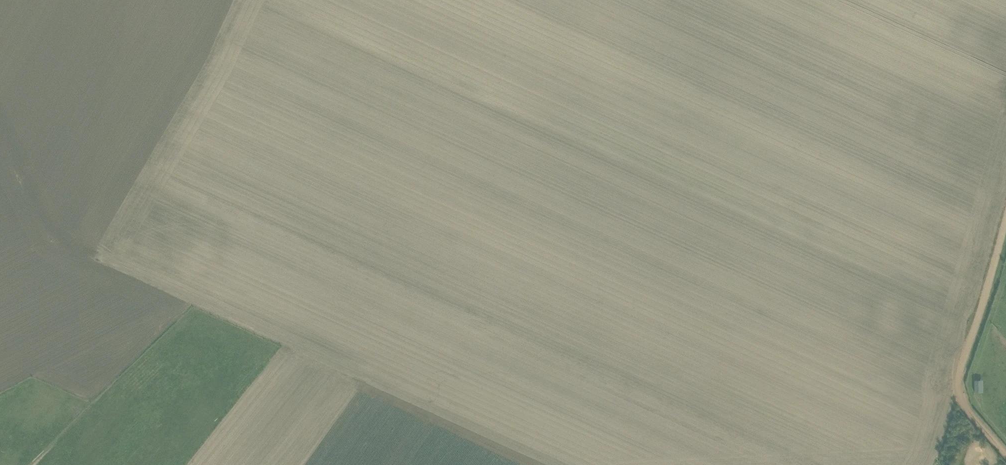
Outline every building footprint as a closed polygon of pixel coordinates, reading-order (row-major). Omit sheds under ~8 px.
[(984,391),(984,378),(974,379),(975,391),(984,391)]
